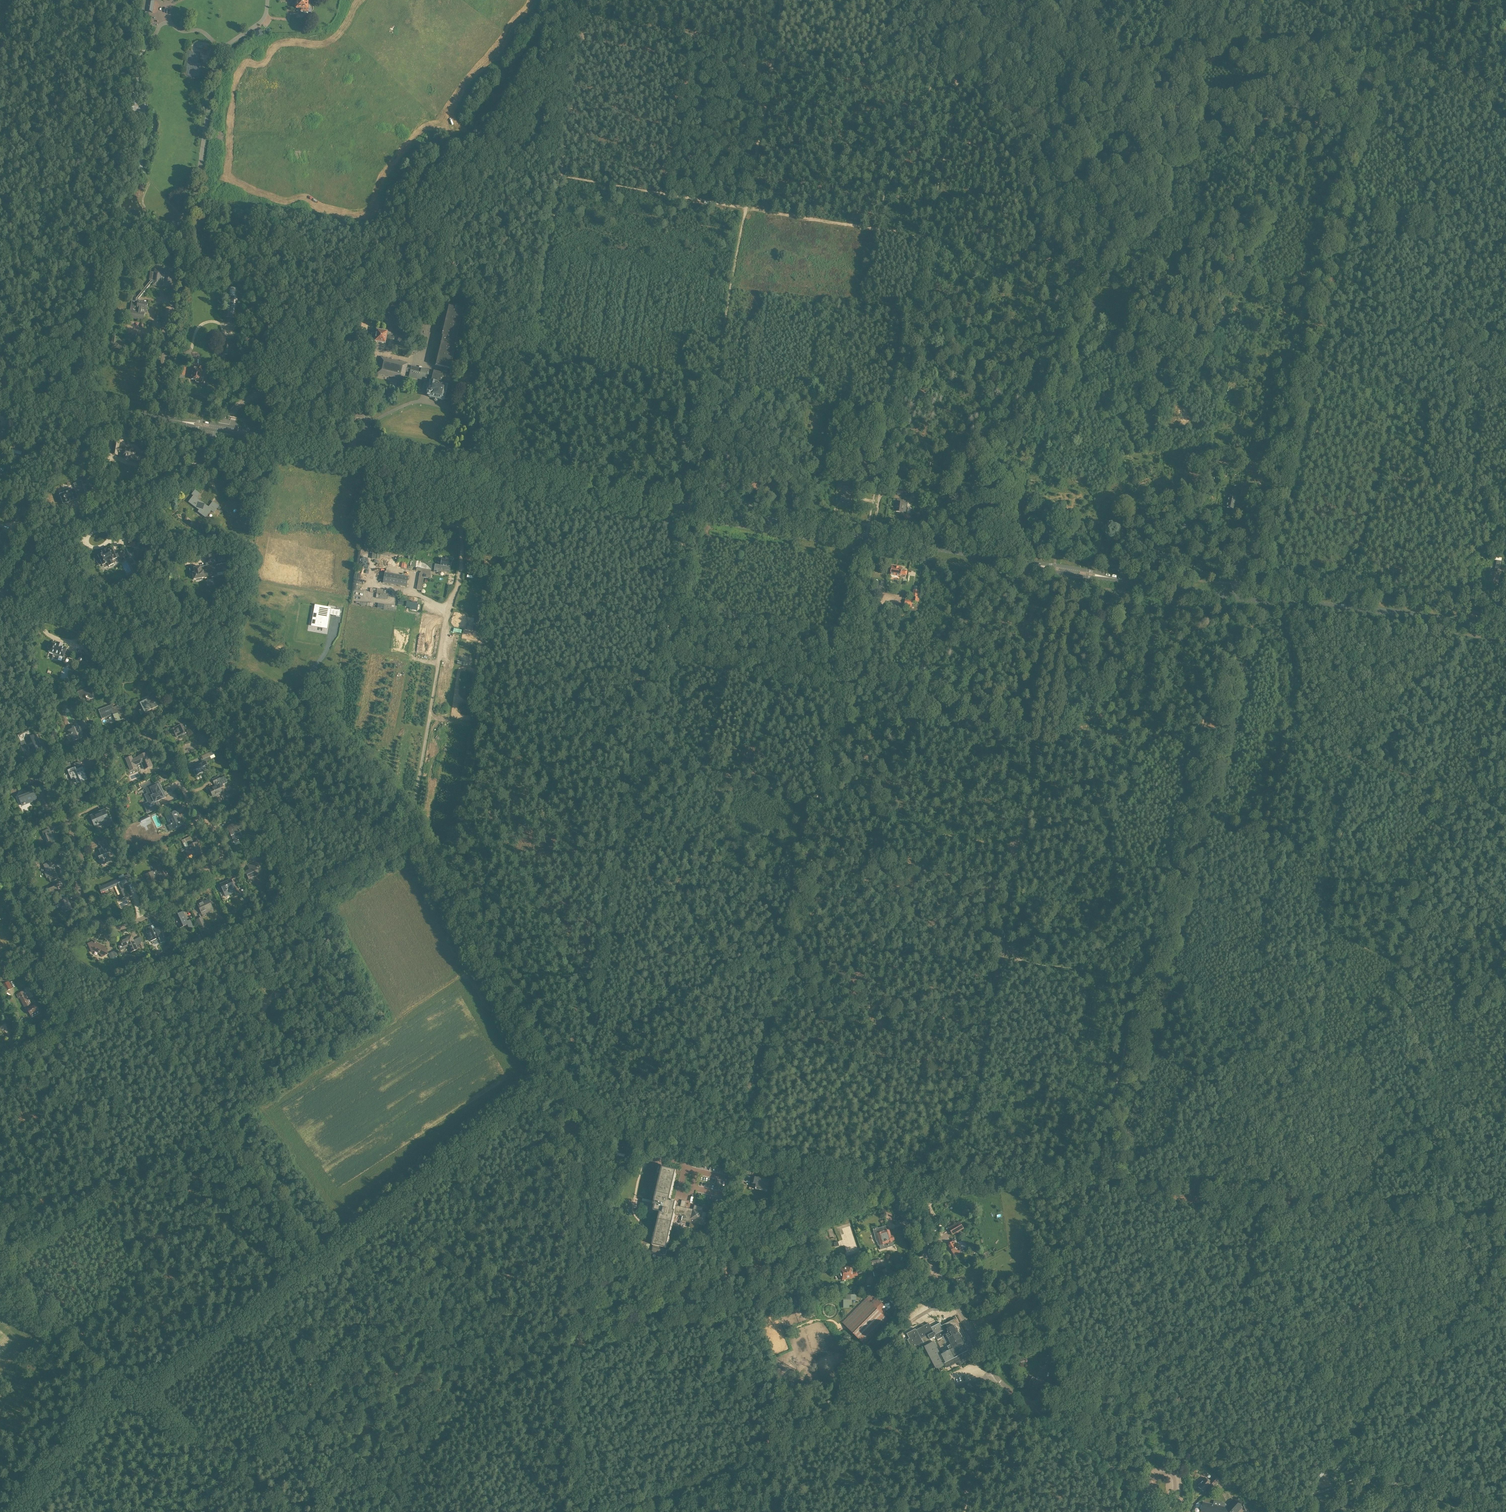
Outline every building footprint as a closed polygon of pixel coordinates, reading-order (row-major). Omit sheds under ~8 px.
[(144,11),(152,13),(154,1),(153,1),(151,0),(146,0),(144,10),(144,11)] [(296,4),(295,4),(295,5),(295,6),(295,7),(296,7),(296,8),(301,8),(301,11),(307,11),(307,9),(307,3),(308,0),(297,0),(296,4)] [(129,310),(128,317),(143,320),(144,314),(145,313),(144,313),(144,311),(145,309),(147,310),(147,309),(147,306),(148,303),(143,302),(141,302),(142,300),(139,299),(138,301),(138,299),(139,298),(140,296),(152,282),(153,282),(153,285),(160,286),(160,285),(163,286),(163,287),(164,287),(171,288),(173,272),(172,272),(173,269),(169,269),(169,271),(155,269),(154,272),(153,281),(151,280),(136,298),(136,301),(132,301),(130,311),(129,310)] [(229,288),(226,317),(235,318),(238,289),(229,288)] [(456,339),(463,310),(448,306),(441,336),(442,336),(435,365),(441,367),(440,373),(443,373),(444,370),(445,371),(446,368),(448,368),(455,339),(456,339)] [(377,330),(376,335),(371,334),(371,337),(367,337),(366,340),(375,341),(385,343),(387,332),(377,330)] [(113,336),(112,342),(111,349),(118,350),(122,351),(123,344),(119,343),(116,343),(117,337),(113,336)] [(417,340),(399,337),(398,337),(398,341),(396,341),(396,345),(415,348),(417,340)] [(225,339),(223,351),(223,354),(234,355),(235,340),(225,339)] [(406,367),(407,363),(380,357),(376,374),(403,380),(405,372),(410,373),(411,368),(406,367)] [(193,369),(191,379),(196,380),(196,381),(197,382),(199,382),(200,381),(203,381),(204,372),(202,372),(202,371),(202,367),(195,366),(194,366),(194,370),(193,369)] [(443,373),(440,373),(411,366),(411,368),(410,373),(409,377),(425,381),(426,377),(432,379),(431,382),(430,381),(427,393),(430,394),(430,397),(435,399),(434,400),(435,400),(435,401),(436,402),(437,402),(438,401),(438,400),(444,401),(444,399),(447,399),(450,397),(451,392),(450,389),(447,387),(447,386),(443,385),(442,384),(442,385),(441,384),(443,373)] [(133,450),(133,449),(128,449),(128,450),(118,448),(117,453),(118,453),(124,454),(123,457),(124,458),(124,459),(127,459),(128,458),(137,459),(137,460),(144,461),(145,456),(135,454),(135,451),(133,450)] [(1248,471),(1256,472),(1257,470),(1258,464),(1250,462),(1249,468),(1248,471)] [(848,489),(849,482),(849,481),(845,480),(845,481),(838,480),(838,484),(841,484),(840,487),(848,489)] [(60,495),(60,496),(60,495),(63,504),(64,504),(69,502),(72,501),(77,499),(77,498),(76,496),(78,495),(78,496),(85,493),(81,481),(74,484),(76,490),(74,491),(74,490),(69,492),(68,489),(64,490),(65,493),(60,495)] [(192,494),(194,496),(189,502),(200,510),(201,509),(203,511),(201,514),(206,517),(211,510),(214,513),(217,508),(219,510),(221,508),(213,502),(209,508),(197,499),(198,497),(197,497),(200,494),(195,490),(192,494)] [(841,495),(840,502),(851,504),(852,497),(841,495)] [(244,507),(230,497),(227,501),(240,511),(244,507)] [(1236,499),(1229,497),(1226,507),(1233,509),(1236,499)] [(897,500),(897,502),(896,502),(895,507),(896,508),(896,512),(902,512),(906,512),(907,504),(904,504),(904,500),(897,500)] [(137,541),(129,539),(128,546),(136,548),(137,541)] [(100,560),(97,561),(99,566),(102,564),(103,565),(107,563),(109,566),(114,564),(112,561),(117,558),(119,556),(122,561),(128,558),(124,550),(118,553),(118,554),(115,555),(112,549),(107,551),(106,549),(102,552),(103,554),(98,556),(100,560)] [(208,566),(190,569),(191,574),(193,573),(195,580),(197,579),(203,578),(208,577),(212,577),(215,576),(214,570),(216,569),(216,571),(217,571),(217,573),(228,571),(229,570),(229,568),(228,563),(215,565),(216,568),(215,568),(214,568),(213,562),(216,562),(214,552),(206,553),(208,566)] [(441,565),(444,566),(443,572),(450,573),(451,561),(441,559),(441,565)] [(432,563),(422,562),(411,560),(410,567),(412,567),(431,570),(432,563)] [(907,571),(902,570),(902,568),(891,566),(890,575),(901,576),(901,575),(907,575),(907,571)] [(1489,581),(1498,583),(1501,571),(1493,569),(1492,572),(1491,572),(1489,581)] [(408,577),(384,573),(383,583),(406,587),(408,577)] [(371,587),(371,591),(377,592),(377,596),(386,597),(387,593),(389,593),(390,590),(371,587)] [(410,607),(409,609),(417,611),(419,603),(407,601),(406,607),(410,607)] [(316,606),(315,612),(317,613),(315,620),(316,620),(315,626),(326,628),(328,615),(329,615),(330,609),(316,606)] [(63,645),(62,645),(58,643),(57,643),(58,644),(57,645),(52,643),(51,646),(49,645),(48,645),(47,648),(48,648),(50,649),(49,651),(48,652),(49,652),(54,654),(53,656),(57,658),(58,658),(58,656),(63,657),(63,658),(64,657),(64,655),(67,656),(68,656),(67,656),(69,653),(69,652),(66,651),(67,649),(66,648),(66,649),(62,647),(62,645),(63,645)] [(77,654),(77,661),(76,661),(77,661),(84,662),(85,662),(85,655),(78,654),(77,654)] [(90,687),(92,687),(92,686),(77,692),(81,702),(85,701),(87,700),(85,696),(85,694),(92,692),(90,687)] [(141,703),(144,709),(139,711),(141,715),(163,703),(153,695),(151,698),(141,703)] [(123,704),(116,707),(113,708),(112,705),(99,710),(102,719),(105,718),(105,717),(112,714),(113,715),(116,722),(121,720),(119,715),(127,712),(123,704)] [(180,738),(187,735),(182,724),(186,722),(183,715),(174,720),(177,726),(173,728),(177,737),(179,736),(180,738)] [(74,741),(83,738),(81,731),(82,731),(82,730),(89,727),(86,720),(80,722),(81,725),(68,730),(71,738),(72,738),(74,741)] [(36,735),(32,737),(29,730),(17,735),(22,745),(26,743),(30,752),(26,753),(29,761),(35,758),(34,756),(43,752),(46,758),(54,755),(51,747),(46,749),(43,742),(40,743),(36,735)] [(139,757),(133,759),(131,756),(125,759),(130,770),(136,767),(135,765),(141,763),(142,765),(143,765),(145,769),(152,766),(147,753),(142,755),(139,757)] [(203,759),(204,762),(193,767),(196,775),(208,769),(205,764),(212,761),(210,756),(203,759)] [(74,764),(75,767),(68,770),(71,779),(77,777),(79,782),(78,783),(87,779),(84,771),(80,773),(79,770),(77,770),(76,770),(82,767),(80,761),(74,764)] [(209,789),(210,790),(208,790),(210,794),(211,793),(213,796),(222,791),(220,788),(224,787),(223,785),(227,783),(224,777),(220,779),(219,776),(212,779),(214,783),(216,786),(209,789)] [(38,787),(44,785),(42,779),(36,782),(38,787)] [(164,794),(158,783),(147,788),(150,793),(146,795),(149,802),(145,804),(148,812),(160,807),(159,807),(156,801),(163,798),(162,795),(164,794)] [(22,787),(25,794),(18,797),(21,805),(29,802),(29,801),(32,800),(34,804),(38,802),(34,793),(32,793),(30,789),(31,789),(29,785),(22,787)] [(110,819),(109,819),(104,810),(94,815),(95,817),(92,819),(95,826),(104,822),(106,826),(112,823),(110,819)] [(176,811),(166,816),(170,825),(171,824),(173,829),(182,825),(178,816),(179,816),(176,811)] [(227,827),(231,835),(231,836),(233,840),(240,837),(239,835),(241,834),(236,823),(227,827)] [(53,831),(51,832),(49,829),(42,832),(43,835),(45,834),(48,841),(45,842),(47,847),(55,844),(54,841),(58,840),(56,835),(55,835),(53,831)] [(186,842),(183,843),(186,851),(189,856),(193,854),(194,856),(201,853),(198,845),(199,845),(198,843),(194,844),(191,837),(185,839),(186,842)] [(98,849),(101,856),(98,857),(102,865),(111,861),(108,853),(110,852),(107,846),(98,849)] [(249,865),(251,869),(246,872),(248,877),(247,878),(249,883),(254,881),(253,878),(259,875),(257,869),(261,868),(258,861),(249,865)] [(55,868),(52,869),(51,867),(52,867),(50,862),(43,865),(46,871),(44,872),(47,879),(48,878),(50,882),(57,879),(55,875),(57,874),(55,868)] [(153,866),(155,871),(153,872),(152,872),(147,874),(148,877),(146,878),(149,884),(156,880),(156,879),(159,878),(159,880),(165,878),(159,863),(153,866)] [(127,896),(122,885),(127,883),(124,877),(99,888),(101,893),(117,886),(122,899),(127,896)] [(220,884),(223,892),(226,897),(237,891),(231,879),(220,884)] [(56,884),(47,888),(50,895),(59,891),(56,884)] [(59,901),(59,902),(53,905),(55,909),(61,907),(63,913),(72,910),(69,904),(68,904),(66,898),(59,901)] [(210,902),(208,900),(197,905),(202,914),(213,909),(211,905),(212,904),(211,902),(210,902)] [(183,916),(184,915),(183,912),(173,916),(174,917),(173,917),(174,920),(175,920),(178,926),(179,925),(180,928),(178,929),(180,928),(183,927),(187,925),(190,931),(193,929),(193,928),(190,920),(186,922),(183,916)] [(202,918),(196,920),(200,928),(205,926),(202,918)] [(146,929),(147,932),(152,943),(159,940),(161,943),(165,941),(158,927),(154,929),(155,930),(153,931),(151,926),(146,929)] [(131,936),(120,941),(122,945),(119,947),(121,951),(124,949),(123,948),(129,946),(132,952),(137,949),(135,944),(137,943),(135,939),(133,940),(131,936)] [(108,954),(104,946),(101,947),(99,944),(99,945),(95,943),(94,941),(88,944),(91,952),(95,950),(100,953),(102,957),(108,954)] [(5,992),(12,988),(9,981),(1,985),(5,992)] [(35,1005),(32,1006),(28,999),(33,996),(29,988),(23,991),(16,994),(18,999),(20,998),(21,1000),(20,1001),(21,1003),(22,1002),(26,1010),(25,1010),(26,1013),(28,1012),(31,1017),(40,1013),(35,1005)] [(630,1150),(627,1150),(627,1147),(619,1145),(617,1153),(625,1155),(625,1158),(628,1158),(630,1150)] [(662,1167),(654,1204),(642,1201),(640,1210),(653,1213),(654,1211),(660,1212),(652,1245),(655,1246),(655,1247),(652,1247),(651,1252),(661,1255),(662,1249),(661,1249),(661,1247),(666,1248),(674,1214),(683,1216),(682,1220),(686,1221),(687,1217),(691,1218),(690,1223),(699,1225),(700,1220),(704,1221),(706,1213),(702,1212),(703,1207),(694,1205),(693,1210),(685,1208),(685,1205),(681,1204),(680,1207),(674,1205),(675,1202),(674,1202),(674,1201),(672,1200),(672,1201),(669,1200),(676,1170),(662,1167)] [(770,1180),(754,1177),(752,1186),(756,1187),(755,1189),(763,1191),(763,1190),(767,1191),(770,1180)] [(953,1234),(963,1228),(960,1222),(949,1228),(953,1234)] [(884,1227),(878,1228),(873,1229),(877,1242),(878,1246),(879,1245),(880,1249),(893,1246),(892,1241),(894,1240),(893,1236),(891,1236),(889,1230),(885,1231),(884,1227)] [(948,1245),(950,1248),(954,1255),(959,1252),(960,1253),(962,1252),(958,1244),(956,1241),(956,1240),(956,1239),(952,1241),(953,1242),(948,1244),(948,1245)] [(868,1261),(870,1268),(882,1266),(880,1259),(868,1261)] [(840,1268),(842,1280),(854,1278),(853,1277),(867,1274),(866,1270),(864,1270),(863,1267),(858,1268),(858,1271),(858,1272),(853,1273),(851,1266),(840,1268)] [(876,1298),(875,1298),(871,1294),(842,1323),(857,1338),(859,1336),(866,1343),(891,1318),(885,1311),(883,1310),(884,1309),(884,1306),(876,1298)] [(849,1308),(849,1305),(849,1300),(856,1300),(856,1295),(844,1295),(844,1308),(849,1308)] [(963,1342),(966,1340),(955,1319),(942,1326),(940,1323),(931,1328),(929,1323),(916,1330),(915,1329),(906,1334),(909,1339),(907,1340),(912,1350),(930,1340),(936,1337),(937,1340),(942,1338),(943,1339),(941,1341),(945,1349),(947,1347),(949,1351),(940,1355),(936,1347),(936,1346),(934,1342),(924,1347),(936,1370),(938,1369),(940,1372),(942,1371),(941,1368),(944,1366),(943,1365),(944,1364),(947,1368),(959,1362),(970,1356),(968,1351),(968,1350),(967,1350),(963,1342)] [(1039,1378),(1038,1380),(1032,1376),(1028,1384),(1031,1386),(1035,1388),(1034,1389),(1035,1389),(1035,1390),(1036,1391),(1037,1391),(1038,1391),(1039,1389),(1040,1390),(1043,1386),(1042,1385),(1043,1383),(1041,1382),(1042,1380),(1039,1378)] [(1315,1477),(1318,1480),(1324,1474),(1320,1471),(1315,1477)] [(1198,1486),(1204,1491),(1208,1486),(1210,1489),(1219,1480),(1215,1476),(1210,1481),(1207,1478),(1206,1480),(1204,1478),(1201,1480),(1202,1481),(1198,1486)] [(1203,1502),(1201,1511),(1238,1511),(1242,1507),(1233,1499),(1227,1505),(1226,1504),(1225,1504),(1225,1503),(1214,1501),(1213,1504),(1203,1502)]
